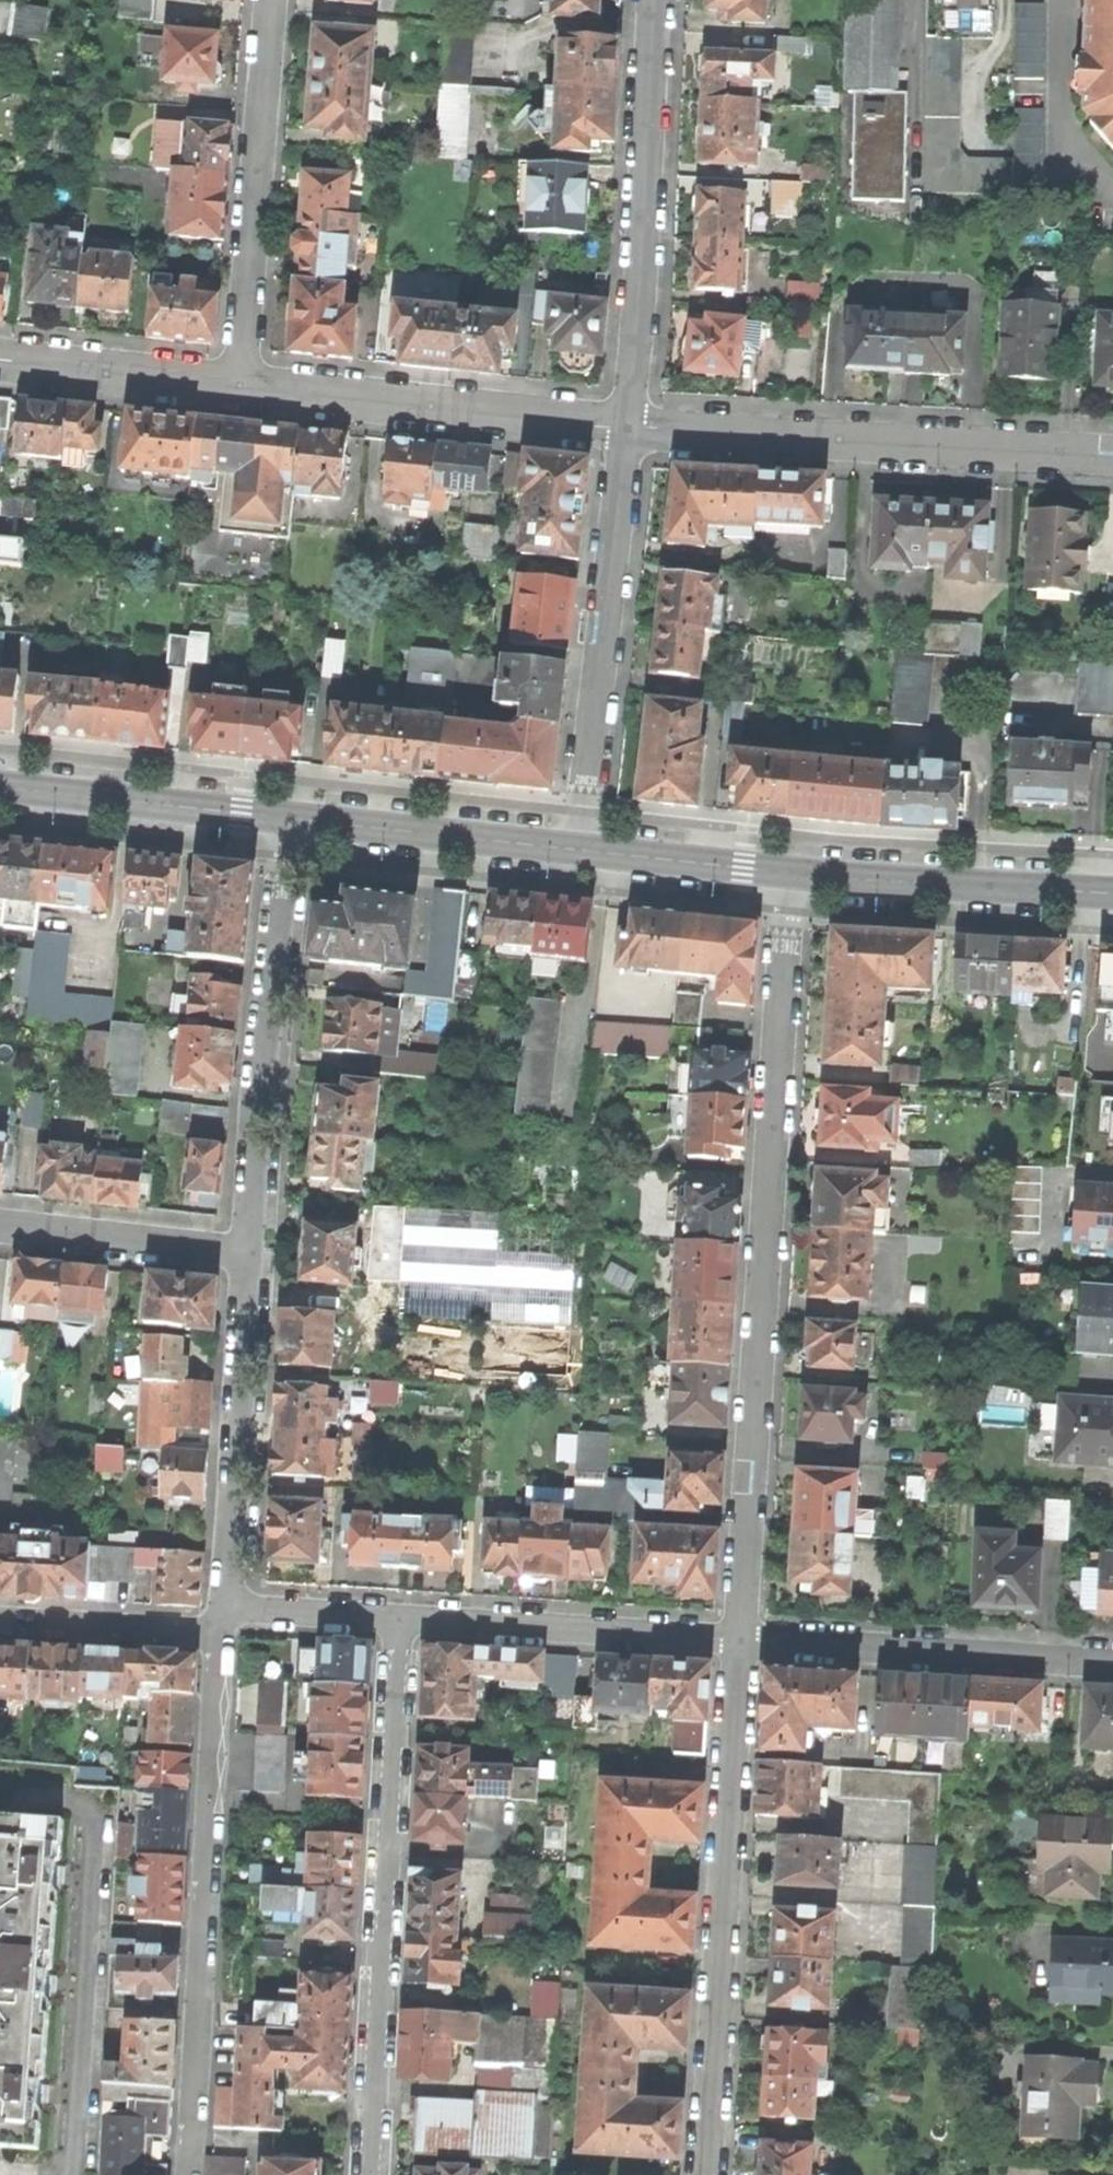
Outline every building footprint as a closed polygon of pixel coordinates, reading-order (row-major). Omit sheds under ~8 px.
[(118,18),(140,20),(152,21),(154,0),(120,0),(118,18)] [(555,15),(555,0),(547,0),(546,14),(555,15)] [(555,15),(555,17),(598,19),(598,1),(599,0),(555,0),(555,15)] [(720,19),(732,20),(732,21),(765,23),(766,0),(709,0),(708,9),(721,9),(721,15),(720,19)] [(894,94),(895,72),(896,0),(851,0),(849,93),(855,93),(894,94)] [(994,0),(947,0),(947,31),(993,32),(994,0)] [(1084,84),(1083,102),(1087,102),(1086,115),(1093,123),(1091,125),(1112,151),(1112,0),(1097,0),(1097,8),(1090,7),(1088,37),(1084,84)] [(46,8),(16,3),(11,35),(42,39),(46,8)] [(1015,4),(1015,79),(1044,78),(1044,4),(1015,4)] [(444,22),(441,85),(468,87),(472,24),(444,22)] [(314,80),(370,85),(371,63),(374,34),(340,32),(340,34),(318,32),(316,56),(314,80)] [(217,37),(168,33),(168,37),(165,69),(164,82),(180,83),(179,92),(195,93),(196,85),(214,86),(220,81),(221,69),(215,62),(216,50),(217,37)] [(139,67),(165,69),(168,37),(143,36),(140,40),(139,67)] [(774,37),(774,50),(788,51),(805,51),(805,38),(774,37)] [(959,38),(927,38),(924,193),(936,193),(1014,195),(1014,184),(1014,163),(967,162),(958,151),(959,38)] [(559,91),(616,94),(618,69),(619,42),(562,39),(559,91)] [(704,79),(703,102),(758,104),(761,104),(762,80),(773,80),(774,57),(753,56),(753,54),(740,54),(741,46),(734,46),(728,46),(727,53),(705,52),(703,79),(704,79)] [(371,63),(370,85),(384,86),(386,64),(371,63)] [(895,72),(894,94),(908,94),(908,73),(895,72)] [(368,105),(370,85),(314,80),(312,103),(310,128),(331,130),(330,139),(365,141),(368,105)] [(384,86),(370,85),(368,105),(382,107),(384,86)] [(441,85),(436,158),(458,160),(464,160),(468,87),(441,85)] [(616,94),(559,91),(556,151),(589,153),(589,152),(590,142),(602,143),(614,144),(615,119),(616,94)] [(906,203),(908,94),(894,94),(855,93),(853,202),(906,203)] [(758,109),(758,104),(703,102),(702,125),(697,129),(697,140),(701,142),(700,163),(726,164),(755,166),(756,137),(757,122),(758,109)] [(1014,163),(1014,184),(1043,184),(1044,110),(1015,109),(1015,163),(1014,163)] [(770,122),(757,122),(756,137),(769,137),(770,122)] [(232,127),(187,123),(187,128),(183,171),(229,175),(230,153),(232,127)] [(173,171),(183,171),(187,128),(159,126),(156,169),(173,171)] [(601,153),(602,143),(590,142),(589,152),(601,153)] [(528,233),(531,163),(520,163),(517,232),(528,233)] [(586,166),(531,163),(528,233),(539,233),(583,235),(585,200),(586,166)] [(802,165),(802,183),(830,184),(830,167),(802,165)] [(168,236),(223,240),(226,208),(229,175),(183,171),(173,171),(168,236)] [(351,178),(306,174),(305,193),(303,214),(348,217),(351,178)] [(772,181),(771,199),(796,200),(801,200),(802,183),(772,181)] [(696,241),(742,242),(744,193),(699,191),(699,195),(694,198),(693,211),(698,215),(697,225),(696,241)] [(348,217),(303,214),(302,226),(302,236),(296,241),(295,251),(300,257),(300,261),(320,263),(320,264),(334,265),(334,264),(348,265),(355,266),(359,218),(348,217)] [(85,253),(83,253),(85,233),(68,231),(68,235),(36,232),(32,264),(31,264),(30,279),(31,280),(29,303),(53,306),(79,308),(84,259),(85,253)] [(694,289),(740,291),(742,242),(696,241),(696,253),(695,266),(690,269),(690,281),(695,284),(694,289)] [(84,259),(79,308),(102,311),(128,314),(134,259),(91,254),(90,260),(84,259)] [(320,263),(300,261),(298,282),(345,286),(348,265),(334,264),(334,265),(320,264),(320,263)] [(153,288),(172,289),(174,276),(154,274),(153,288)] [(172,289),(153,288),(148,337),(215,344),(218,319),(220,296),(197,293),(198,283),(184,281),(183,291),(172,289)] [(345,286),(298,282),(295,304),(291,308),(289,323),(293,327),(291,352),(322,355),(353,359),(357,313),(343,312),(345,286)] [(788,284),(787,303),(817,304),(818,285),(788,284)] [(1005,305),(1025,306),(1026,292),(1006,291),(1005,305)] [(550,328),(553,300),(553,294),(536,292),(532,326),(550,328)] [(1026,292),(1025,306),(1057,308),(1058,294),(1026,292)] [(603,305),(553,300),(550,328),(549,336),(557,337),(556,352),(562,353),(561,365),(570,374),(577,375),(583,375),(592,367),(593,355),(601,356),(607,305),(603,305)] [(1058,308),(1057,308),(1025,306),(1005,305),(1001,378),(1025,379),(1054,381),(1058,308)] [(457,313),(398,307),(394,339),(395,340),(394,351),(403,352),(402,364),(424,367),(451,370),(457,313)] [(875,371),(905,373),(908,316),(852,312),(851,331),(847,331),(846,347),(849,348),(848,369),(875,371)] [(516,320),(457,313),(451,370),(473,372),(500,375),(501,363),(511,364),(516,320)] [(908,316),(905,373),(924,374),(948,375),(949,370),(963,371),(966,319),(908,316)] [(741,352),(743,323),(698,317),(697,326),(693,326),(692,334),(687,334),(682,348),(684,363),(689,364),(688,372),(737,378),(741,352)] [(1098,383),(1112,384),(1112,318),(1102,317),(1098,383)] [(761,325),(743,323),(741,352),(758,353),(761,325)] [(827,368),(826,396),(842,397),(844,369),(827,368)] [(0,399),(0,429),(7,430),(11,400),(0,399)] [(43,403),(22,401),(16,456),(62,461),(64,448),(68,406),(43,403)] [(68,406),(64,448),(89,450),(99,451),(103,420),(94,419),(95,409),(80,407),(68,406)] [(129,412),(122,473),(190,481),(192,471),(197,420),(163,416),(129,412)] [(192,471),(216,473),(219,448),(242,450),(245,425),(197,420),(192,471)] [(251,426),(245,425),(242,450),(239,476),(226,475),(220,532),(255,536),(260,494),(266,495),(273,428),(251,426)] [(300,431),(273,428),(266,495),(293,498),(293,494),(300,431)] [(324,434),(300,431),(293,494),(339,499),(340,491),(341,491),(348,437),(324,434)] [(429,509),(436,446),(412,444),(391,441),(384,504),(429,509)] [(436,446),(429,509),(443,511),(445,491),(486,496),(491,452),(461,449),(436,446)] [(87,463),(89,450),(64,448),(62,461),(61,466),(83,468),(87,463)] [(239,476),(242,450),(219,448),(216,473),(226,475),(239,476)] [(525,487),(528,456),(508,453),(504,485),(525,487)] [(590,463),(528,456),(525,487),(524,495),(530,496),(523,554),(579,560),(585,510),(590,463)] [(755,530),(758,475),(678,469),(675,503),(673,545),(708,548),(709,527),(755,530)] [(215,484),(216,473),(192,471),(190,481),(215,484)] [(790,477),(758,475),(755,530),(755,532),(809,535),(810,529),(822,529),(825,479),(790,477)] [(288,540),(293,498),(266,495),(260,494),(255,536),(288,540)] [(0,514),(0,517),(24,520),(35,521),(37,502),(27,501),(2,498),(0,514)] [(910,560),(928,561),(932,506),(901,505),(878,503),(877,526),(873,526),(873,540),(875,540),(873,569),(909,571),(909,568),(910,560)] [(932,506),(928,561),(949,562),(949,570),(949,580),(982,582),(983,554),(986,554),(988,534),(985,533),(986,510),(956,508),(932,506)] [(443,511),(429,509),(427,528),(441,529),(443,511)] [(1033,513),(1032,531),(1031,548),(1029,582),(1028,591),(1080,594),(1081,571),(1087,571),(1088,541),(1083,541),(1085,516),(1059,514),(1033,513)] [(462,557),(496,560),(500,529),(465,525),(462,557)] [(1031,548),(1032,531),(1024,530),(1023,547),(1031,548)] [(21,568),(24,543),(20,543),(0,541),(0,566),(21,568)] [(829,552),(827,580),(843,581),(845,582),(847,553),(829,552)] [(928,569),(928,561),(910,560),(909,568),(928,569)] [(928,569),(949,570),(949,562),(928,561),(928,569)] [(662,600),(659,627),(704,632),(709,632),(713,597),(718,598),(719,582),(665,575),(662,600)] [(540,648),(570,651),(574,619),(578,586),(521,579),(514,645),(540,648)] [(464,606),(458,655),(484,657),(490,609),(464,606)] [(484,657),(490,658),(491,642),(495,609),(490,609),(484,657)] [(926,622),(923,655),(932,655),(960,657),(961,623),(926,622)] [(960,657),(979,658),(981,624),(978,624),(961,623),(960,657)] [(657,648),(654,674),(699,679),(704,632),(659,627),(657,648)] [(190,640),(187,663),(206,665),(209,637),(190,635),(190,640)] [(171,638),(168,669),(186,671),(187,663),(190,640),(182,640),(171,638)] [(326,643),(322,678),(339,679),(343,645),(326,643)] [(568,667),(570,651),(540,648),(538,663),(568,667)] [(404,720),(449,725),(454,685),(458,655),(412,650),(406,704),(404,720)] [(897,653),(890,723),(925,725),(932,655),(923,655),(897,653)] [(504,687),(508,660),(490,658),(484,657),(458,655),(454,685),(489,688),(504,687)] [(538,663),(508,660),(504,687),(502,707),(525,710),(524,726),(559,729),(565,698),(568,667),(538,663)] [(1079,715),(1112,717),(1112,666),(1082,665),(1079,715)] [(0,677),(0,732),(13,734),(19,679),(0,677)] [(103,677),(101,688),(96,742),(129,746),(164,749),(169,695),(164,695),(122,690),(123,679),(103,677)] [(101,688),(31,681),(26,724),(35,725),(34,736),(63,739),(96,742),(101,688)] [(727,701),(745,703),(754,704),(756,686),(724,682),(722,700),(727,701)] [(215,688),(214,701),(248,705),(250,692),(215,688)] [(264,694),(262,707),(289,710),(291,697),(264,694)] [(214,701),(195,699),(191,741),(197,742),(196,753),(218,755),(242,758),(248,705),(214,701)] [(385,700),(383,716),(404,720),(406,704),(385,700)] [(727,701),(723,733),(741,736),(745,703),(727,701)] [(666,803),(698,807),(705,744),(698,743),(702,708),(650,703),(639,801),(666,803)] [(262,707),(248,705),(242,758),(265,761),(289,763),(290,750),(298,751),(302,711),(289,710),(262,707)] [(383,716),(335,711),(333,731),(329,731),(327,746),(331,747),(329,767),(353,770),(377,773),(383,716)] [(404,720),(383,716),(377,773),(411,777),(442,780),(449,725),(404,720)] [(497,730),(449,725),(442,780),(495,785),(551,791),(559,729),(524,726),(508,738),(496,737),(497,730)] [(1013,746),(1009,805),(1046,808),(1087,810),(1091,750),(1013,746)] [(761,814),(788,817),(794,759),(735,753),(730,799),(740,800),(739,811),(761,814)] [(837,823),(881,826),(885,768),(794,759),(788,817),(837,823)] [(885,768),(881,826),(918,829),(957,830),(958,821),(961,775),(941,773),(941,769),(925,768),(925,772),(885,768)] [(39,905),(45,846),(0,842),(0,901),(5,902),(39,905)] [(98,852),(45,846),(39,905),(111,913),(116,861),(113,857),(111,854),(98,852)] [(176,899),(180,861),(130,856),(125,904),(152,907),(159,908),(166,909),(167,898),(176,899)] [(254,870),(200,864),(194,905),(189,904),(189,910),(188,918),(193,918),(191,937),(189,958),(244,965),(254,870)] [(455,1001),(466,892),(445,890),(436,904),(442,910),(434,921),(441,926),(432,939),(439,945),(430,957),(437,963),(428,975),(408,973),(405,995),(448,1000),(455,1001)] [(316,905),(310,960),(355,964),(408,970),(416,900),(376,895),(347,892),(345,909),(316,905)] [(533,957),(539,900),(515,897),(492,895),(486,944),(505,946),(504,958),(533,961),(533,957)] [(539,900),(533,957),(584,962),(586,945),(588,945),(589,929),(588,929),(591,906),(562,903),(539,900)] [(36,931),(39,905),(5,902),(3,928),(36,931)] [(149,930),(152,907),(125,904),(122,927),(149,930)] [(620,968),(679,975),(686,916),(660,913),(634,910),(632,926),(624,925),(620,968)] [(718,1005),(753,1007),(756,964),(759,924),(686,916),(679,975),(720,980),(718,1005)] [(29,999),(26,1026),(34,1027),(91,1033),(111,1035),(112,1023),(114,1001),(63,996),(69,935),(36,931),(34,951),(29,999)] [(834,932),(830,999),(885,1003),(886,1003),(887,988),(931,990),(934,938),(882,935),(834,932)] [(189,958),(191,937),(168,935),(166,956),(177,957),(189,958)] [(957,947),(955,992),(1013,995),(1013,991),(1016,943),(995,942),(970,940),(969,947),(957,947)] [(1062,981),(1063,968),(1064,945),(1041,944),(1016,943),(1013,991),(1032,992),(1061,994),(1062,981)] [(1111,948),(1101,947),(1096,1011),(1106,1012),(1112,1013),(1112,948),(1111,948)] [(11,997),(29,999),(34,951),(16,949),(12,986),(11,997)] [(1071,969),(1063,968),(1062,981),(1070,982),(1071,969)] [(310,971),(308,985),(323,986),(325,972),(310,971)] [(188,1031),(236,1036),(241,990),(218,987),(218,983),(219,979),(194,976),(192,997),(183,996),(181,1013),(190,1014),(188,1031)] [(1031,1006),(1032,992),(1013,991),(1013,995),(1012,1005),(1031,1006)] [(677,993),(674,1027),(700,1030),(703,996),(677,993)] [(519,1089),(515,1117),(545,1120),(559,1001),(529,998),(527,1009),(519,1089)] [(828,1030),(826,1065),(881,1068),(885,1003),(830,999),(828,1030)] [(381,1010),(381,1007),(350,1003),(330,1001),(324,1050),(375,1055),(376,1055),(376,1052),(381,1010)] [(401,1012),(381,1010),(376,1052),(396,1054),(401,1012)] [(107,1070),(104,1094),(136,1098),(144,1026),(112,1023),(111,1035),(107,1070)] [(594,1025),(591,1054),(670,1059),(672,1044),(674,1027),(594,1025)] [(699,1046),(700,1030),(674,1027),(672,1044),(699,1046)] [(231,1085),(236,1036),(188,1031),(184,1030),(178,1087),(217,1092),(218,1087),(218,1083),(231,1085)] [(111,1035),(91,1033),(87,1068),(107,1070),(111,1035)] [(684,1064),(682,1097),(692,1097),(747,1101),(749,1078),(750,1055),(727,1054),(727,1052),(713,1051),(713,1053),(692,1052),(691,1064),(684,1064)] [(375,1055),(373,1073),(435,1079),(437,1059),(396,1054),(376,1052),(376,1055),(375,1055)] [(890,1084),(919,1086),(920,1069),(891,1067),(890,1084)] [(1058,1079),(1057,1094),(1073,1095),(1074,1081),(1058,1079)] [(318,1113),(316,1138),(366,1143),(375,1144),(380,1086),(335,1082),(334,1088),(334,1092),(321,1091),(321,1095),(319,1095),(315,1097),(314,1108),(317,1112),(318,1113)] [(823,1119),(821,1147),(876,1150),(876,1142),(894,1143),(895,1137),(896,1103),(887,1103),(867,1102),(868,1093),(825,1090),(823,1119)] [(44,1096),(25,1094),(24,1108),(21,1126),(41,1128),(44,1096)] [(667,1138),(689,1139),(692,1097),(682,1097),(669,1096),(667,1138)] [(746,1125),(747,1101),(692,1097),(689,1139),(688,1158),(719,1160),(720,1149),(744,1150),(746,1125)] [(163,1101),(159,1133),(188,1136),(192,1104),(163,1101)] [(363,1172),(366,1143),(316,1138),(314,1162),(311,1162),(309,1177),(312,1178),(312,1180),(331,1182),(335,1183),(334,1191),(361,1194),(363,1172)] [(45,1190),(44,1198),(92,1203),(97,1162),(99,1144),(72,1141),(71,1150),(54,1148),(54,1152),(42,1151),(37,1189),(41,1189),(45,1190)] [(225,1147),(189,1143),(184,1191),(194,1192),(219,1195),(225,1147)] [(375,1144),(366,1143),(363,1172),(372,1173),(375,1144)] [(117,1148),(100,1146),(100,1154),(116,1155),(117,1148)] [(910,1152),(910,1167),(939,1167),(939,1152),(910,1152)] [(92,1203),(138,1208),(140,1189),(143,1167),(115,1164),(116,1155),(100,1154),(99,1162),(97,1162),(92,1203)] [(1010,1233),(1040,1234),(1043,1169),(1012,1167),(1012,1170),(1010,1233)] [(818,1202),(816,1229),(872,1233),(883,1233),(885,1210),(886,1210),(888,1184),(875,1183),(875,1177),(819,1173),(819,1180),(816,1181),(814,1185),(813,1191),(813,1195),(815,1201),(818,1202)] [(1112,1247),(1112,1181),(1111,1181),(1111,1188),(1078,1186),(1076,1220),(1080,1220),(1078,1245),(1112,1247)] [(740,1223),(741,1202),(721,1200),(722,1191),(689,1189),(688,1203),(681,1203),(679,1223),(686,1223),(685,1245),(738,1248),(740,1223)] [(389,1245),(499,1251),(501,1213),(391,1207),(389,1245)] [(501,1213),(499,1251),(576,1256),(578,1218),(501,1213)] [(308,1225),(303,1282),(352,1285),(354,1269),(356,1269),(358,1240),(357,1240),(358,1229),(330,1227),(308,1225)] [(872,1233),(816,1229),(813,1262),(811,1298),(831,1300),(831,1301),(851,1303),(851,1301),(867,1302),(872,1233)] [(675,1304),(734,1308),(736,1276),(738,1248),(685,1245),(679,1244),(675,1304)] [(497,1287),(499,1251),(389,1245),(387,1280),(497,1287)] [(573,1292),(576,1256),(499,1251),(497,1287),(573,1292)] [(30,1306),(58,1309),(63,1265),(19,1261),(17,1280),(14,1304),(30,1306)] [(63,1265),(58,1309),(88,1312),(103,1314),(105,1299),(108,1270),(63,1265)] [(1043,1276),(1021,1275),(1021,1286),(1042,1287),(1043,1276)] [(213,1332),(218,1282),(150,1276),(147,1301),(145,1325),(213,1332)] [(495,1322),(497,1287),(387,1280),(385,1315),(495,1322)] [(571,1327),(573,1292),(497,1287),(495,1322),(571,1327)] [(1112,1356),(1112,1291),(1083,1289),(1077,1353),(1112,1356)] [(671,1364),(730,1368),(732,1337),(734,1308),(675,1304),(671,1364)] [(57,1322),(58,1309),(30,1306),(29,1319),(57,1322)] [(88,1312),(58,1309),(57,1322),(87,1325),(88,1312)] [(330,1369),(334,1313),(282,1310),(279,1366),(304,1367),(330,1369)] [(368,1316),(352,1315),(352,1327),(368,1328),(368,1316)] [(808,1345),(806,1367),(853,1370),(853,1363),(855,1333),(855,1328),(809,1325),(808,1345)] [(0,1332),(0,1361),(11,1362),(14,1333),(0,1332)] [(875,1334),(855,1333),(853,1363),(873,1365),(875,1334)] [(147,1338),(145,1382),(148,1382),(176,1384),(178,1384),(179,1366),(180,1339),(147,1338)] [(670,1424),(726,1428),(728,1395),(730,1368),(671,1364),(659,1363),(658,1382),(673,1383),(670,1424)] [(371,1403),(397,1405),(399,1383),(371,1381),(371,1403)] [(946,1388),(946,1401),(958,1401),(959,1381),(947,1381),(946,1388)] [(165,1427),(173,1427),(176,1384),(148,1382),(146,1432),(137,1431),(136,1449),(164,1450),(165,1427)] [(107,1385),(92,1383),(88,1414),(104,1416),(107,1385)] [(176,1384),(173,1427),(188,1428),(209,1429),(212,1385),(178,1384),(176,1384)] [(302,1388),(277,1387),(275,1430),(326,1433),(327,1423),(336,1423),(337,1402),(328,1402),(328,1389),(302,1388)] [(804,1413),(802,1441),(851,1444),(852,1419),(863,1420),(864,1400),(853,1399),(853,1394),(805,1391),(804,1413)] [(1057,1461),(1112,1466),(1112,1401),(1071,1398),(1062,1397),(1061,1407),(1059,1440),(1057,1459),(1057,1461)] [(610,1417),(608,1434),(639,1436),(640,1419),(610,1417)] [(373,1426),(354,1425),(354,1435),(372,1436),(373,1426)] [(326,1433),(275,1430),(273,1476),(299,1477),(334,1479),(335,1444),(326,1444),(326,1433)] [(653,1509),(654,1484),(653,1484),(605,1481),(608,1434),(578,1433),(578,1438),(576,1464),(575,1491),(574,1510),(573,1514),(652,1519),(653,1509)] [(372,1436),(354,1435),(353,1445),(372,1446),(372,1436)] [(564,1463),(576,1464),(578,1438),(559,1437),(557,1463),(564,1463)] [(122,1471),(124,1448),(101,1446),(97,1446),(95,1469),(122,1471)] [(162,1490),(162,1498),(183,1499),(205,1501),(208,1454),(164,1451),(162,1490)] [(669,1484),(654,1484),(653,1509),(697,1512),(698,1504),(721,1505),(723,1481),(724,1456),(687,1454),(671,1453),(669,1478),(669,1484)] [(923,1454),(922,1470),(953,1471),(954,1456),(923,1454)] [(796,1534),(853,1537),(855,1507),(857,1477),(800,1474),(798,1506),(796,1534)] [(535,1507),(563,1509),(574,1510),(575,1491),(563,1490),(526,1488),(526,1499),(525,1506),(535,1507)] [(277,1567),(289,1567),(293,1564),(293,1563),(330,1565),(332,1542),(326,1542),(326,1531),(320,1531),(322,1504),(296,1503),(271,1501),(268,1561),(274,1562),(274,1563),(277,1567)] [(1047,1538),(1068,1539),(1070,1502),(1049,1501),(1047,1538)] [(562,1524),(563,1509),(535,1507),(534,1527),(524,1526),(520,1576),(529,1577),(533,1581),(544,1581),(547,1578),(560,1578),(568,1579),(572,1529),(572,1525),(562,1524)] [(855,1507),(853,1537),(883,1539),(885,1509),(855,1507)] [(402,1568),(404,1519),(346,1516),(346,1532),(343,1531),(342,1547),(352,1548),(351,1566),(376,1567),(402,1568)] [(463,1522),(404,1519),(402,1568),(427,1570),(453,1571),(454,1553),(464,1554),(465,1539),(462,1538),(463,1522)] [(520,1576),(524,1526),(488,1524),(486,1574),(504,1575),(520,1576)] [(572,1529),(568,1579),(588,1580),(605,1582),(609,1531),(572,1529)] [(682,1598),(715,1600),(717,1566),(719,1534),(640,1529),(636,1584),(682,1587),(682,1598)] [(139,1532),(110,1531),(109,1545),(138,1547),(139,1532)] [(853,1537),(796,1534),(794,1558),(793,1582),(805,1583),(804,1594),(849,1597),(853,1537)] [(54,1548),(22,1546),(22,1535),(13,1535),(13,1539),(0,1538),(0,1595),(32,1597),(87,1601),(89,1575),(91,1547),(91,1543),(62,1541),(63,1538),(55,1537),(54,1548)] [(1004,1607),(1036,1609),(1039,1555),(1002,1553),(1002,1537),(980,1535),(976,1605),(1004,1607)] [(136,1567),(138,1550),(91,1547),(89,1575),(144,1579),(145,1568),(136,1567)] [(136,1567),(145,1568),(159,1569),(160,1552),(138,1550),(136,1567)] [(157,1605),(199,1607),(202,1554),(160,1552),(159,1569),(158,1584),(157,1605)] [(1083,1567),(1100,1568),(1101,1554),(1084,1553),(1083,1567)] [(1101,1554),(1100,1568),(1098,1613),(1112,1614),(1112,1555),(1101,1554)] [(1100,1568),(1083,1567),(1081,1612),(1098,1613),(1100,1568)] [(345,1643),(321,1642),(320,1657),(320,1661),(318,1661),(317,1672),(320,1672),(319,1685),(368,1688),(371,1644),(345,1643)] [(28,1701),(32,1647),(0,1646),(0,1699),(28,1701)] [(79,1650),(32,1647),(28,1701),(81,1704),(82,1697),(85,1650),(79,1650)] [(470,1650),(426,1647),(424,1675),(484,1679),(484,1673),(491,1674),(492,1662),(478,1661),(478,1650),(470,1650)] [(124,1653),(85,1650),(82,1697),(127,1700),(127,1692),(129,1653),(124,1653)] [(540,1682),(542,1654),(478,1650),(478,1661),(492,1662),(491,1674),(484,1673),(484,1679),(540,1682)] [(135,1653),(129,1653),(127,1692),(153,1694),(194,1696),(197,1656),(135,1653)] [(559,1690),(576,1691),(578,1656),(542,1654),(540,1682),(540,1689),(559,1690)] [(306,1685),(316,1685),(319,1685),(320,1672),(317,1672),(318,1661),(320,1661),(320,1657),(307,1657),(306,1685)] [(597,1712),(597,1713),(651,1715),(651,1706),(654,1662),(624,1660),(599,1658),(598,1678),(597,1679),(597,1694),(598,1694),(598,1699),(597,1712)] [(672,1720),(678,1720),(707,1722),(709,1702),(710,1693),(710,1686),(709,1686),(710,1665),(654,1662),(651,1706),(673,1707),(672,1720)] [(763,1712),(761,1751),(806,1754),(808,1729),(856,1732),(859,1675),(766,1669),(763,1712)] [(484,1679),(424,1675),(423,1696),(421,1717),(474,1720),(476,1691),(483,1692),(484,1679)] [(880,1677),(877,1732),(969,1738),(970,1726),(973,1682),(925,1679),(880,1677)] [(288,1684),(260,1682),(257,1733),(285,1735),(288,1684)] [(1005,1684),(973,1682),(970,1726),(1038,1730),(1041,1687),(1005,1684)] [(313,1737),(366,1739),(367,1711),(368,1688),(319,1685),(316,1685),(313,1737)] [(575,1697),(576,1691),(559,1690),(557,1713),(574,1714),(575,1697)] [(1089,1690),(1086,1746),(1112,1747),(1112,1691),(1089,1690)] [(194,1696),(153,1694),(151,1729),(151,1732),(146,1732),(145,1743),(191,1745),(194,1696)] [(596,1730),(597,1713),(597,1712),(598,1699),(575,1697),(574,1714),(574,1721),(574,1728),(596,1730)] [(707,1722),(678,1720),(676,1755),(705,1757),(707,1722)] [(136,1727),(125,1726),(124,1741),(135,1741),(136,1727)] [(288,1737),(259,1736),(256,1791),(285,1792),(288,1737)] [(364,1768),(366,1739),(313,1737),(310,1796),(362,1799),(364,1768)] [(417,1796),(467,1798),(468,1768),(469,1751),(452,1750),(452,1747),(438,1746),(438,1749),(420,1748),(419,1773),(417,1796)] [(191,1755),(135,1753),(134,1768),(139,1768),(138,1790),(143,1790),(189,1792),(190,1767),(191,1755)] [(539,1761),(539,1771),(538,1780),(555,1781),(556,1762),(539,1761)] [(821,1766),(759,1762),(758,1787),(756,1816),(817,1820),(818,1818),(822,1818),(824,1791),(820,1790),(821,1766)] [(106,1769),(77,1768),(77,1787),(105,1789),(106,1787),(106,1778),(106,1769)] [(467,1798),(514,1800),(515,1770),(468,1768),(467,1798)] [(941,1775),(841,1769),(839,1798),(911,1802),(909,1846),(938,1847),(941,1797),(941,1775)] [(515,1770),(514,1800),(538,1801),(538,1780),(539,1771),(525,1771),(515,1770)] [(648,1897),(651,1839),(663,1840),(663,1841),(700,1843),(701,1815),(703,1789),(602,1783),(597,1879),(593,1946),(651,1950),(693,1952),(695,1925),(696,1899),(659,1896),(659,1897),(648,1897)] [(189,1792),(143,1790),(139,1855),(141,1855),(186,1858),(188,1825),(189,1792)] [(416,1817),(415,1842),(432,1842),(432,1844),(447,1845),(447,1843),(464,1844),(467,1798),(417,1796),(416,1817)] [(60,1860),(63,1821),(32,1819),(0,1816),(0,2147),(39,2150),(42,2111),(38,2107),(42,2103),(43,2095),(44,2086),(40,2082),(44,2077),(49,2002),(46,1998),(50,1994),(51,1985),(51,1977),(47,1972),(52,1968),(58,1893),(54,1889),(58,1885),(59,1876),(59,1868),(56,1863),(60,1860)] [(132,1821),(119,1820),(117,1856),(130,1857),(132,1821)] [(1047,1895),(1097,1898),(1098,1894),(1099,1873),(1106,1874),(1108,1849),(1109,1824),(1044,1820),(1043,1852),(1042,1859),(1042,1871),(1048,1871),(1047,1895)] [(310,1856),(309,1890),(357,1892),(359,1866),(360,1838),(311,1836),(310,1856)] [(780,1864),(779,1886),(837,1890),(840,1841),(781,1838),(779,1860),(779,1864),(780,1864)] [(905,1906),(935,1908),(938,1847),(909,1846),(906,1846),(903,1906),(905,1906)] [(186,1858),(141,1855),(140,1881),(134,1881),(133,1898),(139,1898),(138,1923),(156,1924),(182,1925),(184,1892),(186,1858)] [(264,1888),(309,1890),(310,1856),(299,1855),(298,1873),(285,1872),(286,1869),(251,1867),(250,1887),(264,1888)] [(583,1865),(567,1865),(566,1878),(582,1879),(583,1865)] [(412,1906),(410,1935),(458,1937),(461,1875),(423,1874),(423,1881),(413,1881),(412,1906)] [(307,1910),(309,1890),(264,1888),(263,1911),(265,1917),(272,1917),(274,1912),(275,1912),(293,1913),(293,1909),(307,1910)] [(357,1892),(309,1890),(307,1910),(307,1923),(306,1938),(321,1939),(321,1941),(335,1942),(335,1940),(355,1941),(356,1915),(357,1892)] [(518,1918),(519,1899),(494,1898),(493,1917),(486,1917),(485,1939),(529,1941),(531,1919),(518,1918)] [(902,1967),(932,1969),(934,1946),(935,1922),(935,1908),(905,1906),(902,1967)] [(293,1913),(275,1912),(274,1922),(307,1923),(307,1910),(293,1909),(293,1913)] [(775,1939),(774,1959),(831,1963),(834,1916),(817,1915),(817,1912),(802,1911),(802,1914),(777,1912),(777,1919),(776,1919),(776,1928),(775,1939)] [(113,1921),(112,1941),(139,1942),(139,1943),(155,1944),(156,1924),(138,1923),(113,1921)] [(408,1984),(460,1986),(461,1956),(457,1956),(458,1937),(410,1935),(409,1956),(408,1984)] [(111,1954),(120,1955),(138,1956),(139,1948),(139,1943),(139,1942),(112,1941),(111,1954)] [(1100,2004),(1101,1995),(1112,1995),(1112,1944),(1054,1941),(1051,1994),(1051,2001),(1100,2004)] [(265,1943),(264,1959),(291,1960),(291,1944),(265,1943)] [(139,1948),(138,1956),(163,1957),(163,1949),(139,1948)] [(163,1957),(138,1956),(120,1955),(118,1993),(142,1995),(155,1995),(178,1997),(180,1958),(163,1957)] [(829,2010),(831,1963),(774,1959),(773,1981),(772,1981),(772,1987),(771,2002),(771,2007),(795,2008),(795,2011),(810,2012),(810,2009),(829,2010)] [(901,2029),(921,2030),(923,2001),(932,1977),(932,1969),(902,1967),(895,1967),(891,2028),(901,2029)] [(303,2007),(302,2032),(350,2034),(351,2009),(353,1977),(304,1975),(303,2007)] [(534,2018),(559,2019),(561,1985),(536,1983),(534,2018)] [(647,2103),(635,2102),(638,2046),(650,2047),(650,2049),(686,2051),(689,2014),(690,1997),(650,1994),(590,1990),(579,2153),(679,2159),(681,2131),(683,2105),(647,2102),(647,2103)] [(257,2029),(302,2032),(303,2007),(279,2006),(257,2005),(257,2029)] [(449,2079),(450,2043),(478,2044),(477,2067),(484,2067),(482,2089),(554,2093),(559,2019),(534,2018),(406,2011),(405,2041),(403,2077),(449,2079)] [(131,2086),(173,2088),(174,2055),(176,2024),(127,2023),(125,2067),(104,2066),(104,2084),(131,2086)] [(217,2128),(283,2132),(284,2120),(282,2120),(283,2093),(272,2092),(273,2069),(298,2070),(297,2089),(346,2092),(348,2063),(350,2034),(302,2032),(257,2029),(242,2028),(238,2091),(219,2090),(217,2128)] [(816,2080),(826,2081),(829,2034),(807,2032),(807,2030),(792,2029),(792,2031),(770,2030),(770,2036),(767,2036),(763,2038),(762,2049),(765,2053),(768,2053),(767,2064),(766,2077),(816,2080)] [(900,2049),(919,2051),(921,2030),(901,2029),(900,2049)] [(1028,2059),(1024,2135),(1076,2138),(1078,2106),(1094,2107),(1095,2087),(1097,2066),(1080,2065),(1081,2062),(1028,2059)] [(764,2117),(815,2120),(816,2098),(814,2098),(816,2080),(766,2077),(766,2089),(765,2099),(764,2099),(763,2115),(764,2115),(764,2117)] [(126,2098),(130,2099),(131,2086),(104,2084),(103,2101),(113,2102),(126,2103),(126,2098)] [(130,2099),(172,2101),(173,2088),(131,2086),(130,2099)] [(551,2163),(554,2099),(476,2093),(476,2105),(417,2101),(414,2156),(507,2161),(546,2163),(551,2163)] [(129,2113),(129,2117),(148,2119),(147,2136),(170,2138),(172,2109),(172,2101),(130,2099),(129,2113)] [(102,2116),(105,2116),(129,2117),(129,2113),(112,2112),(113,2102),(103,2101),(102,2116)] [(147,2148),(147,2136),(148,2119),(129,2117),(105,2116),(103,2146),(147,2148)] [(557,2150),(579,2150),(578,2128),(557,2129),(557,2150)] [(811,2147),(762,2144),(761,2166),(760,2174),(809,2174),(811,2147)] [(168,2165),(146,2164),(146,2155),(147,2148),(103,2146),(101,2174),(168,2174),(168,2165)] [(207,2158),(206,2174),(244,2174),(245,2160),(207,2158)] [(321,2163),(263,2160),(262,2174),(320,2174),(321,2163)]
